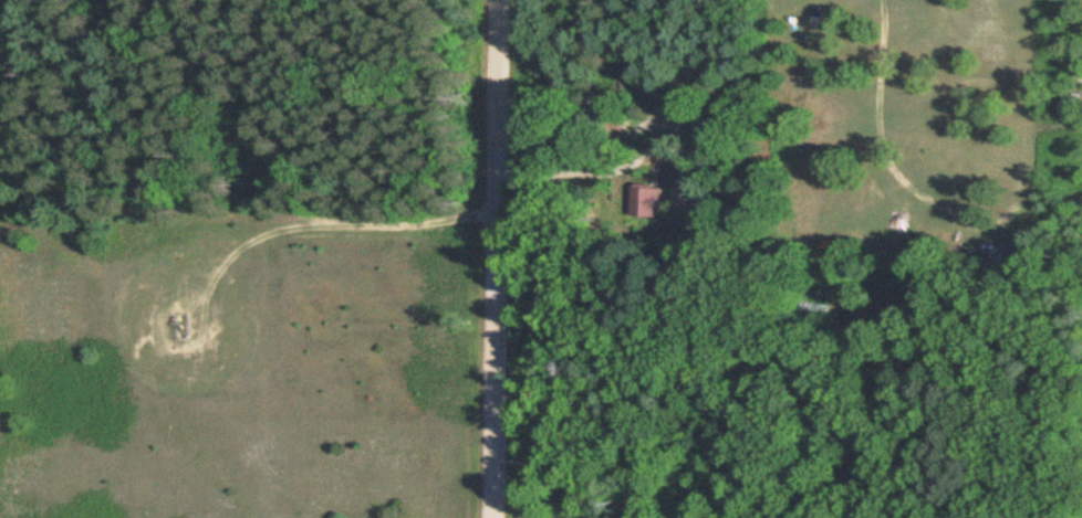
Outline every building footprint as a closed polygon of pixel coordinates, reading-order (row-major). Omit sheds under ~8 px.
[(663,217),(663,185),(636,185),(636,217),(663,217)]
